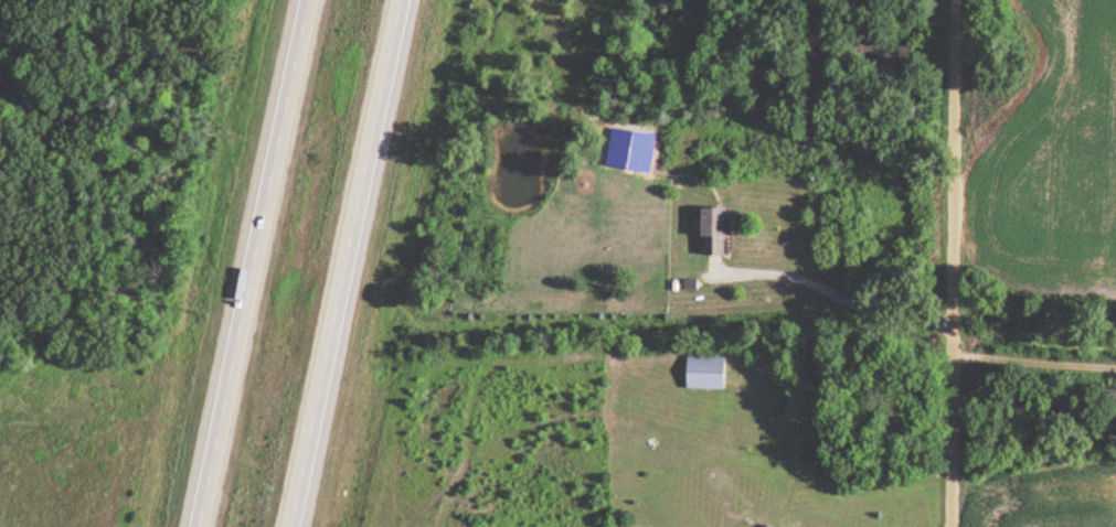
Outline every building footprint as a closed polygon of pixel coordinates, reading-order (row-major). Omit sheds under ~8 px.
[(706,207),(706,255),(731,255),(731,207),(706,207)] [(721,387),(721,356),(685,356),(685,387),(721,387)]
